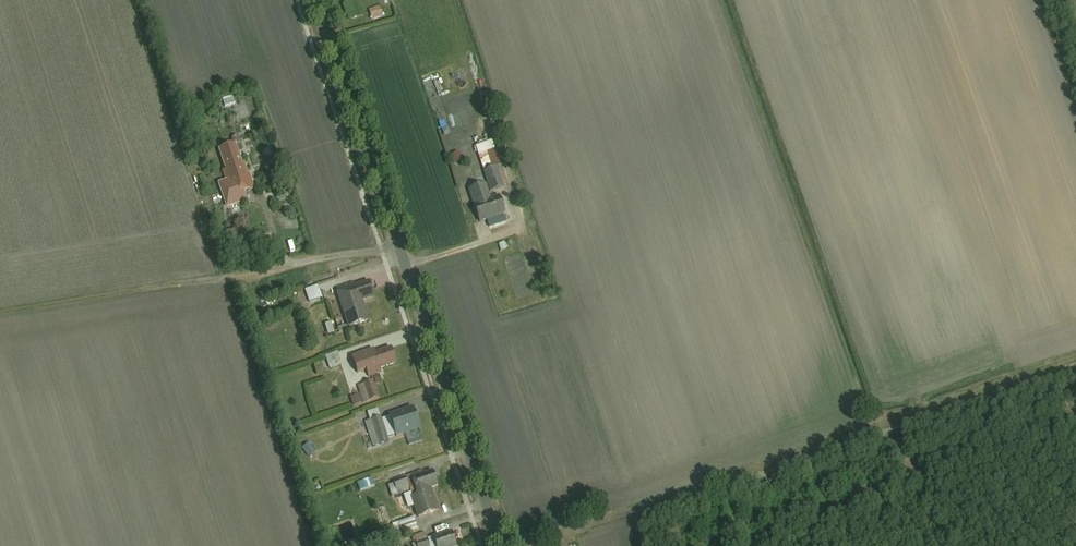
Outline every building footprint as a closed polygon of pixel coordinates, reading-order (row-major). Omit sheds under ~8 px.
[(380,5),(370,8),(374,19),(384,16),(380,5)] [(497,149),(494,140),(477,145),(485,170),(495,167),(490,151),(497,149)] [(219,182),(227,206),(249,199),(246,191),(256,187),(249,166),(246,167),(237,142),(221,148),(227,168),(223,169),(226,179),(219,182)] [(495,167),(485,170),(492,190),(504,186),(498,166),(495,167)] [(486,183),(470,189),(481,220),(506,212),(500,196),(492,199),(486,183)] [(519,193),(511,196),(517,212),(525,209),(519,193)] [(368,281),(339,291),(351,327),(371,320),(364,301),(374,297),(368,281)] [(319,285),(306,289),(310,301),(323,297),(319,285)] [(334,321),(327,323),(329,334),(336,332),(334,321)] [(375,348),(354,355),(360,372),(368,369),(370,376),(383,371),(383,368),(398,363),(392,347),(377,352),(375,348)] [(327,354),(330,367),(342,365),(339,352),(327,354)] [(375,380),(360,385),(362,393),(366,402),(381,397),(375,380)] [(362,393),(353,396),(356,406),(366,402),(362,393)] [(414,407),(393,415),(400,435),(421,427),(414,407)] [(381,416),(367,421),(375,445),(390,440),(381,416)] [(312,443),(305,448),(313,460),(320,455),(312,443)] [(393,475),(395,481),(407,477),(405,470),(393,475)] [(438,485),(434,471),(414,478),(419,492),(434,487),(438,485)] [(407,477),(395,481),(398,491),(411,487),(407,477)] [(360,481),(361,489),(375,487),(374,479),(360,481)] [(413,494),(420,516),(441,509),(434,487),(419,492),(413,494)] [(416,516),(399,522),(403,535),(420,529),(416,516)] [(435,536),(438,545),(458,545),(452,530),(435,536)] [(415,536),(419,545),(429,545),(432,545),(427,532),(415,536)]
